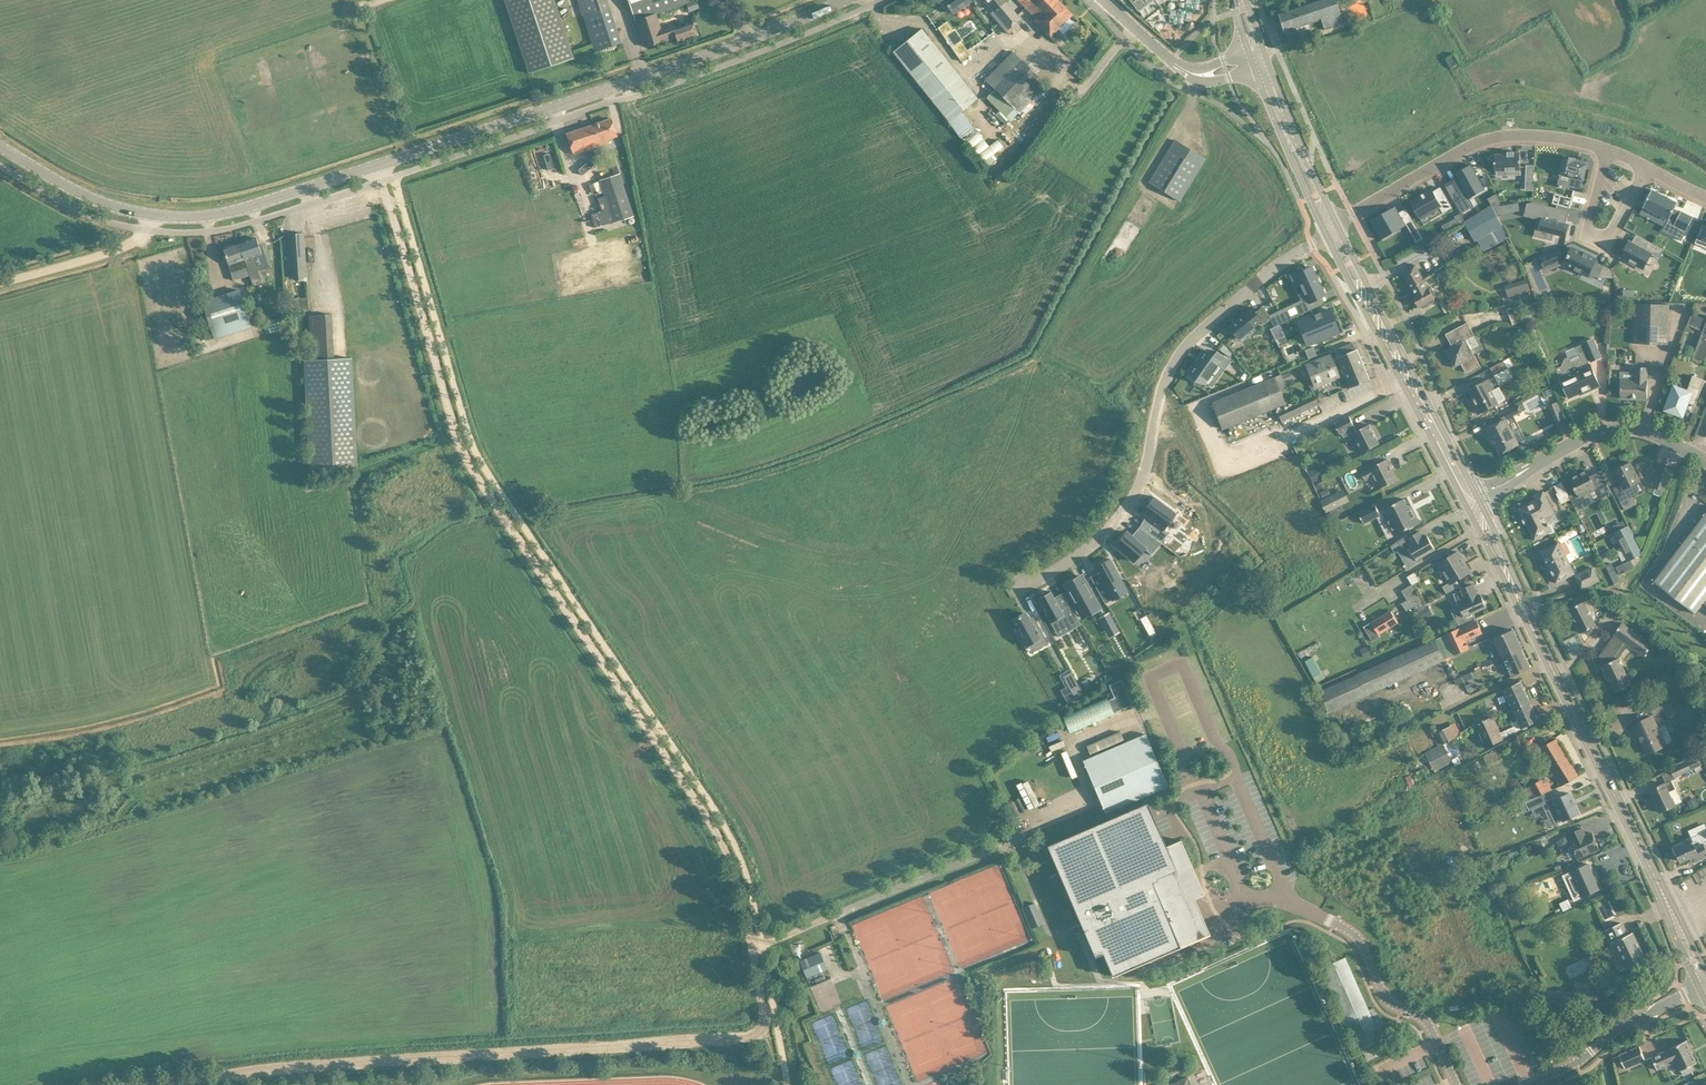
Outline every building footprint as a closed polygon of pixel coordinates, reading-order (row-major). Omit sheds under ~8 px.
[(529,72),(574,57),(555,0),(506,0),(529,72)] [(595,51),(621,43),(607,0),(579,0),(595,51)] [(636,20),(645,46),(677,35),(679,41),(698,35),(693,22),(675,29),(673,24),(660,28),(655,14),(696,0),(629,0),(636,20)] [(941,5),(946,12),(950,9),(953,14),(972,1),(971,0),(943,0),(945,2),(941,5)] [(991,13),(1009,35),(1013,31),(1011,28),(1021,20),(1004,0),(984,0),(993,11),(991,13)] [(1031,1),(1025,7),(1036,19),(1055,0),(1030,0),(1031,1)] [(1034,20),(1050,36),(1072,15),(1058,0),(1055,0),(1036,19),(1034,20)] [(1288,9),(1277,13),(1284,32),(1285,32),(1287,40),(1298,36),(1296,28),(1320,19),(1323,28),(1343,22),(1335,0),(1315,0),(1288,9)] [(938,27),(945,37),(955,29),(947,20),(938,27)] [(893,52),(900,60),(962,137),(974,128),(961,111),(977,98),(922,29),(893,52)] [(966,48),(957,55),(961,61),(971,55),(966,48)] [(994,90),(987,97),(1010,121),(1047,85),(1013,51),(985,80),(994,90)] [(1453,57),(1447,61),(1451,68),(1458,64),(1453,57)] [(1084,73),(1078,69),(1074,73),(1080,78),(1084,73)] [(567,134),(570,144),(574,154),(609,142),(608,139),(617,136),(611,119),(567,134)] [(1174,140),(1168,149),(1148,182),(1179,201),(1205,159),(1174,140)] [(549,169),(562,165),(558,150),(545,154),(549,169)] [(1508,154),(1495,154),(1495,171),(1496,171),(1508,170),(1508,174),(1521,174),(1521,175),(1520,152),(1514,152),(1514,151),(1513,151),(1513,152),(1509,153),(1508,152),(1508,154)] [(1565,156),(1560,174),(1571,177),(1568,189),(1580,192),(1587,164),(1575,160),(1575,158),(1565,156)] [(1445,184),(1444,184),(1461,214),(1474,206),(1470,198),(1471,198),(1469,195),(1483,187),(1485,190),(1471,164),(1470,165),(1471,166),(1457,174),(1456,173),(1455,173),(1457,177),(1458,180),(1447,186),(1445,184)] [(1527,165),(1526,179),(1534,179),(1535,165),(1527,165)] [(601,181),(594,183),(598,194),(604,192),(605,195),(606,199),(614,222),(635,216),(625,185),(630,183),(626,172),(621,174),(621,173),(600,180),(601,181)] [(1500,202),(1532,197),(1530,183),(1498,188),(1500,202)] [(1422,195),(1411,201),(1415,207),(1413,208),(1418,218),(1420,217),(1421,219),(1440,208),(1443,213),(1453,208),(1446,196),(1441,187),(1433,191),(1426,195),(1425,193),(1424,194),(1424,193),(1424,194),(1422,195),(1422,194),(1422,195)] [(1652,189),(1644,206),(1669,219),(1665,226),(1663,231),(1682,240),(1693,217),(1681,211),(1681,212),(1675,209),(1678,202),(1652,189)] [(1555,193),(1553,203),(1570,207),(1572,198),(1555,193)] [(1527,203),(1525,214),(1541,218),(1538,230),(1547,232),(1546,239),(1552,240),(1553,234),(1566,237),(1570,224),(1566,223),(1563,223),(1565,218),(1558,216),(1560,209),(1533,202),(1527,203)] [(1371,220),(1370,220),(1381,240),(1382,239),(1382,238),(1405,225),(1406,226),(1407,225),(1406,224),(1399,212),(1396,206),(1395,206),(1395,208),(1392,209),(1375,219),(1372,221),(1371,220)] [(1465,221),(1464,221),(1475,242),(1477,240),(1503,226),(1497,216),(1493,208),(1492,206),(1465,221)] [(1501,207),(1493,208),(1497,216),(1503,215),(1501,207)] [(1456,218),(1443,225),(1446,231),(1464,221),(1465,221),(1460,213),(1455,216),(1456,218)] [(1695,243),(1705,247),(1705,226),(1703,224),(1695,243)] [(1503,226),(1477,240),(1483,252),(1509,237),(1503,226)] [(1420,233),(1413,236),(1417,242),(1423,238),(1420,233)] [(307,286),(304,235),(303,235),(304,246),(289,247),(291,278),(306,277),(307,286)] [(256,238),(239,244),(247,267),(252,284),(259,282),(257,275),(267,271),(269,277),(283,272),(275,251),(262,256),(266,268),(255,271),(251,257),(262,254),(256,238)] [(1629,241),(1621,257),(1643,269),(1651,254),(1659,258),(1664,250),(1648,241),(1644,249),(1632,242),(1629,241)] [(223,249),(227,259),(231,273),(247,267),(239,244),(223,249)] [(1560,249),(1541,257),(1543,263),(1545,267),(1559,261),(1588,275),(1595,261),(1596,259),(1590,256),(1591,255),(1590,254),(1590,255),(1585,253),(1586,252),(1585,252),(1584,253),(1573,248),(1570,254),(1569,254),(1568,257),(1569,258),(1567,261),(1564,259),(1560,249)] [(1412,266),(1402,272),(1412,290),(1416,295),(1414,296),(1419,307),(1427,303),(1430,305),(1434,302),(1434,299),(1435,298),(1434,297),(1437,295),(1432,287),(1429,289),(1429,288),(1425,282),(1436,276),(1433,271),(1423,277),(1416,265),(1412,266)] [(1603,265),(1597,278),(1614,278),(1611,269),(1603,265)] [(1302,270),(1291,275),(1297,286),(1302,284),(1306,293),(1304,294),(1307,300),(1296,306),(1300,315),(1321,305),(1320,304),(1317,297),(1323,294),(1321,290),(1322,290),(1319,284),(1319,285),(1316,279),(1311,267),(1308,268),(1309,268),(1305,270),(1305,269),(1304,270),(1303,268),(1302,269),(1302,270)] [(1527,279),(1505,286),(1508,297),(1531,291),(1527,279)] [(206,307),(197,310),(207,340),(216,337),(252,325),(239,289),(215,298),(211,285),(199,289),(206,307)] [(1668,344),(1669,304),(1635,303),(1633,343),(1668,344)] [(1251,307),(1227,327),(1228,326),(1232,331),(1239,339),(1240,339),(1253,328),(1261,321),(1264,324),(1270,319),(1263,305),(1255,312),(1251,307)] [(1519,306),(1507,308),(1513,324),(1524,319),(1520,310),(1519,306)] [(1528,307),(1520,310),(1524,319),(1532,316),(1528,307)] [(1303,335),(1306,345),(1316,341),(1317,343),(1330,338),(1329,336),(1325,327),(1334,324),(1335,324),(1329,309),(1304,319),(1304,320),(1305,320),(1310,333),(1304,335),(1303,335)] [(1277,311),(1268,315),(1274,327),(1282,323),(1277,311)] [(309,315),(310,326),(312,358),(304,359),(309,471),(358,469),(352,358),(334,359),(331,314),(309,315)] [(1691,315),(1687,325),(1703,331),(1693,358),(1700,361),(1701,359),(1705,361),(1705,357),(1705,319),(1692,314),(1691,315)] [(279,322),(266,325),(269,335),(281,332),(279,322)] [(1456,345),(1446,350),(1455,367),(1459,376),(1466,372),(1480,365),(1475,356),(1472,357),(1468,350),(1471,349),(1478,345),(1474,336),(1475,336),(1468,322),(1456,329),(1460,336),(1453,339),(1456,345)] [(1574,372),(1560,378),(1569,398),(1584,391),(1585,392),(1600,386),(1591,364),(1590,364),(1589,361),(1591,360),(1591,361),(1601,357),(1593,339),(1583,343),(1584,344),(1576,347),(1578,352),(1568,357),(1574,372)] [(1352,343),(1342,347),(1334,350),(1337,357),(1340,364),(1342,370),(1350,388),(1368,380),(1356,349),(1355,349),(1352,343)] [(1231,353),(1224,344),(1220,350),(1229,356),(1231,353)] [(1314,348),(1305,351),(1308,360),(1317,356),(1314,348)] [(1196,361),(1188,372),(1205,383),(1218,365),(1224,370),(1225,370),(1231,361),(1217,351),(1213,356),(1204,350),(1198,358),(1197,357),(1197,358),(1198,358),(1196,360),(1195,360),(1196,361)] [(1305,365),(1310,376),(1340,364),(1337,357),(1337,358),(1332,360),(1330,355),(1305,365)] [(1494,375),(1508,368),(1504,360),(1490,368),(1494,375)] [(1340,364),(1310,376),(1314,387),(1339,377),(1337,372),(1342,370),(1340,364)] [(1529,367),(1528,369),(1529,372),(1531,374),(1533,375),(1536,374),(1538,372),(1539,370),(1538,367),(1536,365),(1534,364),(1531,365),(1529,367)] [(1621,378),(1621,387),(1620,398),(1647,399),(1648,388),(1648,380),(1648,367),(1635,367),(1634,379),(1621,378)] [(1288,372),(1281,375),(1284,383),(1291,380),(1288,372)] [(1281,422),(1318,404),(1314,394),(1293,404),(1284,383),(1281,375),(1212,403),(1223,429),(1275,407),(1276,410),(1275,411),(1281,422)] [(1671,392),(1669,392),(1669,395),(1668,397),(1667,399),(1666,402),(1668,403),(1666,410),(1683,416),(1688,402),(1696,405),(1705,380),(1693,376),(1687,390),(1675,386),(1672,393),(1671,392)] [(1489,379),(1479,385),(1469,390),(1476,403),(1474,404),(1479,413),(1498,403),(1498,402),(1503,400),(1504,397),(1499,388),(1496,387),(1491,390),(1491,389),(1493,388),(1489,379)] [(1551,388),(1542,392),(1545,399),(1554,394),(1551,388)] [(1549,406),(1556,423),(1565,419),(1558,402),(1549,406)] [(1497,424),(1487,429),(1499,454),(1518,444),(1513,434),(1506,420),(1522,412),(1521,410),(1525,408),(1522,403),(1518,404),(1499,414),(1503,421),(1497,424)] [(1289,418),(1292,426),(1299,423),(1295,416),(1289,418)] [(1355,427),(1349,416),(1335,423),(1340,434),(1342,433),(1344,437),(1353,433),(1363,453),(1380,444),(1370,424),(1356,431),(1354,427),(1355,427)] [(1398,479),(1387,459),(1370,468),(1361,472),(1364,478),(1373,473),(1381,488),(1398,479)] [(1621,484),(1614,487),(1619,497),(1621,503),(1633,496),(1631,491),(1635,489),(1632,485),(1640,480),(1636,472),(1631,462),(1623,466),(1622,465),(1616,468),(1617,469),(1614,471),(1621,484)] [(1660,465),(1656,475),(1653,486),(1665,490),(1673,469),(1660,465)] [(1315,468),(1308,471),(1313,482),(1320,479),(1315,468)] [(1577,492),(1569,495),(1574,505),(1577,511),(1593,502),(1588,493),(1596,489),(1590,476),(1587,470),(1579,474),(1578,473),(1572,476),(1572,478),(1570,479),(1577,492)] [(1601,471),(1590,476),(1596,489),(1601,498),(1612,493),(1601,471)] [(1265,480),(1259,482),(1263,489),(1268,487),(1265,480)] [(1563,482),(1555,486),(1558,493),(1566,489),(1563,482)] [(1268,487),(1263,489),(1266,497),(1271,494),(1268,487)] [(1329,494),(1326,488),(1321,491),(1324,497),(1329,494)] [(1343,491),(1333,496),(1322,502),(1328,512),(1348,501),(1343,491)] [(1526,523),(1535,540),(1549,533),(1550,534),(1556,532),(1552,524),(1550,525),(1546,518),(1555,513),(1544,491),(1534,496),(1536,500),(1519,509),(1523,518),(1525,517),(1528,522),(1526,523)] [(1141,514),(1140,514),(1144,517),(1148,520),(1141,528),(1161,543),(1169,533),(1164,529),(1176,514),(1176,513),(1153,496),(1153,497),(1141,514)] [(1404,498),(1394,504),(1382,510),(1395,536),(1417,524),(1416,522),(1417,521),(1418,519),(1416,515),(1414,514),(1412,515),(1404,498)] [(1273,499),(1268,501),(1271,509),(1276,507),(1273,499)] [(1381,514),(1375,503),(1358,511),(1363,523),(1381,514)] [(1276,507),(1271,509),(1274,516),(1279,514),(1276,507)] [(1689,608),(1705,586),(1705,513),(1654,581),(1689,608)] [(1323,523),(1318,525),(1321,532),(1326,530),(1323,523)] [(1614,533),(1628,561),(1642,553),(1628,526),(1614,533)] [(1126,532),(1114,545),(1133,562),(1145,549),(1151,554),(1161,543),(1141,528),(1139,527),(1131,536),(1126,532)] [(1420,531),(1408,538),(1412,543),(1409,545),(1417,560),(1435,550),(1427,535),(1423,537),(1420,531)] [(1328,535),(1323,538),(1326,545),(1332,543),(1328,535)] [(1559,542),(1550,546),(1540,551),(1556,583),(1575,573),(1559,542)] [(1332,543),(1326,545),(1330,553),(1335,550),(1332,543)] [(1471,572),(1459,551),(1439,563),(1450,582),(1443,586),(1447,593),(1460,586),(1456,581),(1471,572)] [(1337,555),(1332,557),(1335,565),(1340,562),(1337,555)] [(1097,573),(1090,577),(1105,604),(1113,600),(1108,592),(1114,589),(1114,590),(1117,589),(1116,588),(1123,584),(1109,558),(1094,567),(1097,573)] [(1631,559),(1618,566),(1622,573),(1635,566),(1631,559)] [(1340,562),(1335,565),(1338,573),(1343,570),(1340,562)] [(1611,563),(1605,566),(1609,573),(1615,570),(1611,563)] [(1593,567),(1576,576),(1582,589),(1599,580),(1593,567)] [(1408,577),(1413,585),(1419,581),(1414,573),(1408,577)] [(1081,576),(1065,584),(1080,610),(1090,605),(1093,610),(1097,607),(1098,609),(1099,609),(1098,607),(1099,606),(1094,598),(1093,598),(1081,576)] [(1402,591),(1407,600),(1412,607),(1423,601),(1412,584),(1402,591)] [(1479,596),(1473,584),(1461,589),(1461,590),(1454,594),(1459,606),(1451,609),(1457,623),(1458,623),(1460,626),(1476,619),(1473,613),(1486,607),(1481,595),(1479,596)] [(1689,608),(1696,614),(1705,603),(1705,604),(1705,586),(1689,608)] [(1051,591),(1037,598),(1055,630),(1067,623),(1070,630),(1081,624),(1063,592),(1054,597),(1051,591)] [(1412,607),(1407,600),(1402,603),(1407,611),(1412,607)] [(1584,601),(1570,608),(1582,632),(1597,625),(1584,601)] [(1391,610),(1372,622),(1378,632),(1379,634),(1389,628),(1398,622),(1391,610)] [(1018,617),(1013,620),(1016,625),(1015,625),(1019,631),(1026,645),(1027,644),(1032,641),(1033,641),(1036,647),(1036,646),(1037,648),(1045,644),(1045,645),(1048,643),(1035,619),(1035,620),(1034,618),(1029,620),(1028,619),(1025,613),(1018,617)] [(1108,614),(1099,619),(1106,632),(1115,627),(1108,614)] [(1146,615),(1140,619),(1149,635),(1156,632),(1146,615)] [(1466,640),(1482,633),(1477,620),(1446,634),(1455,654),(1469,648),(1466,640)] [(1614,634),(1610,641),(1620,648),(1625,642),(1644,656),(1652,644),(1631,629),(1622,623),(1614,634)] [(1495,638),(1499,648),(1504,657),(1522,649),(1513,629),(1495,638)] [(1455,654),(1446,634),(1436,639),(1445,659),(1455,654)] [(1436,639),(1318,692),(1327,712),(1445,659),(1436,639)] [(1620,648),(1610,641),(1599,656),(1604,665),(1603,665),(1616,692),(1626,688),(1632,685),(1619,658),(1614,660),(1614,658),(1620,648)] [(1522,649),(1504,657),(1512,675),(1530,667),(1522,649)] [(1324,678),(1312,657),(1304,661),(1316,682),(1324,678)] [(1071,671),(1063,675),(1075,698),(1083,693),(1071,671)] [(1107,698),(1066,715),(1072,732),(1114,714),(1113,713),(1132,704),(1122,679),(1109,685),(1114,697),(1108,700),(1107,698)] [(1522,680),(1503,689),(1513,709),(1531,700),(1522,680)] [(1474,682),(1466,685),(1469,691),(1476,688),(1474,682)] [(1666,698),(1650,706),(1654,714),(1669,706),(1666,698)] [(1492,716),(1475,723),(1486,748),(1503,740),(1502,737),(1540,720),(1531,700),(1513,709),(1518,720),(1513,722),(1515,725),(1500,732),(1492,716)] [(1652,716),(1643,720),(1633,725),(1647,754),(1666,745),(1652,716)] [(1437,732),(1443,743),(1462,734),(1456,723),(1437,732)] [(1087,744),(1090,752),(1125,739),(1122,731),(1087,744)] [(1168,786),(1145,734),(1083,760),(1106,813),(1168,786)] [(1556,739),(1547,744),(1538,750),(1552,773),(1549,775),(1550,777),(1554,775),(1561,786),(1578,775),(1556,739)] [(1443,744),(1425,754),(1434,770),(1452,761),(1443,744)] [(1483,757),(1488,768),(1504,761),(1498,749),(1483,757)] [(1698,756),(1671,768),(1675,776),(1702,764),(1698,756)] [(1459,757),(1453,760),(1456,766),(1462,763),(1459,757)] [(1531,784),(1523,789),(1528,799),(1548,790),(1541,778),(1531,784)] [(1660,785),(1650,790),(1658,806),(1660,812),(1675,805),(1675,804),(1669,792),(1676,789),(1672,780),(1665,783),(1660,785)] [(1548,801),(1543,804),(1546,812),(1549,810),(1556,824),(1564,820),(1569,818),(1579,813),(1570,793),(1569,792),(1548,801)] [(1544,793),(1526,802),(1521,804),(1525,811),(1530,809),(1530,810),(1543,804),(1548,801),(1544,793)] [(1147,802),(1047,845),(1095,956),(1102,953),(1112,976),(1201,937),(1179,886),(1197,878),(1180,840),(1165,846),(1147,802)] [(1577,855),(1579,859),(1600,850),(1592,833),(1586,835),(1583,828),(1568,835),(1573,845),(1570,846),(1569,848),(1572,855),(1575,856),(1577,855)] [(1684,841),(1674,845),(1681,861),(1690,857),(1692,861),(1705,855),(1705,831),(1684,841)] [(1457,843),(1462,858),(1480,852),(1475,838),(1457,843)] [(1535,848),(1536,852),(1545,849),(1541,840),(1530,844),(1533,849),(1535,848)] [(1416,853),(1398,860),(1403,872),(1421,865),(1416,853)] [(1590,861),(1564,872),(1575,897),(1601,885),(1590,861)] [(1421,865),(1403,872),(1407,882),(1425,874),(1421,865)] [(1425,874),(1407,882),(1411,891),(1429,883),(1425,874)] [(1429,883),(1411,891),(1415,900),(1429,894),(1433,892),(1429,883)] [(1415,900),(1411,902),(1415,911),(1433,903),(1429,894),(1415,900)] [(1571,905),(1569,899),(1561,903),(1563,909),(1571,905)] [(1042,924),(1034,903),(1024,907),(1033,928),(1042,924)] [(1433,903),(1415,911),(1419,920),(1437,912),(1433,903)] [(1437,912),(1419,920),(1424,932),(1442,924),(1437,912)] [(1611,927),(1604,931),(1611,944),(1616,954),(1620,952),(1623,959),(1628,969),(1646,960),(1633,932),(1627,935),(1621,922),(1611,927)] [(1442,924),(1424,932),(1429,944),(1447,936),(1442,924)] [(820,952),(800,961),(807,977),(827,969),(820,952)] [(1457,952),(1438,960),(1443,971),(1462,963),(1457,952)] [(1345,957),(1322,968),(1358,1049),(1381,1039),(1380,1036),(1390,1032),(1373,1008),(1369,1010),(1345,957)] [(1590,967),(1585,958),(1565,968),(1570,978),(1590,967)] [(1462,963),(1443,971),(1447,980),(1466,972),(1462,963)] [(1466,972),(1447,980),(1451,990),(1470,982),(1466,972)] [(1470,982),(1451,990),(1455,999),(1474,991),(1470,982)] [(1576,989),(1575,999),(1598,1001),(1599,990),(1576,989)] [(1474,991),(1455,999),(1459,1008),(1478,1000),(1474,991)] [(1478,1000),(1459,1008),(1464,1019),(1483,1012),(1478,1000)] [(1404,1035),(1407,1041),(1416,1036),(1414,1030),(1404,1035)] [(1657,1070),(1668,1065),(1676,1062),(1680,1071),(1681,1070),(1684,1075),(1694,1070),(1691,1065),(1697,1062),(1690,1048),(1692,1048),(1687,1040),(1670,1048),(1670,1049),(1653,1056),(1652,1056),(1657,1070)] [(1625,1069),(1645,1060),(1640,1046),(1620,1054),(1625,1069)] [(1187,1076),(1167,1084),(1191,1084),(1187,1076)]
